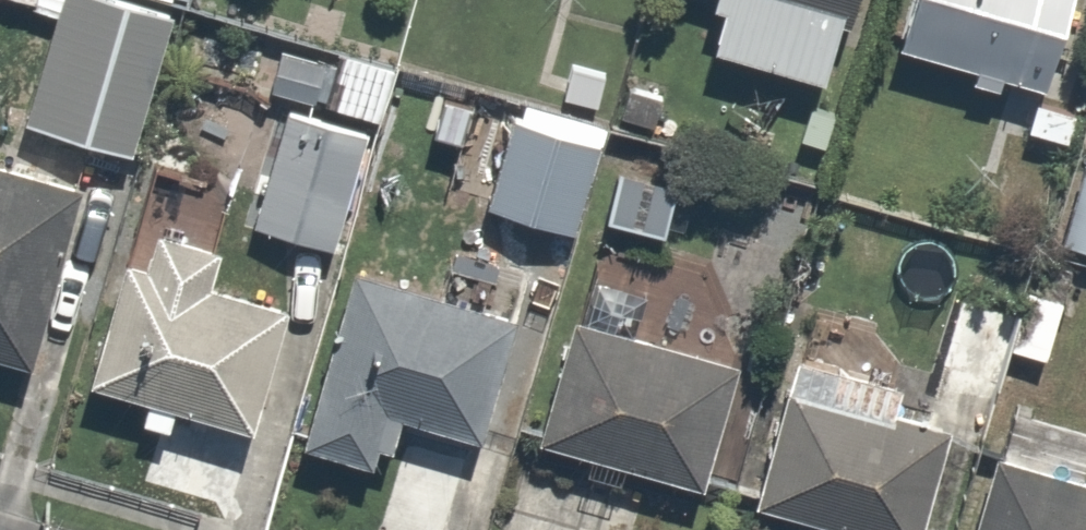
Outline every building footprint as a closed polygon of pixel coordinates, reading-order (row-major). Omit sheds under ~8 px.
[(122,0),(64,0),(26,128),(135,161),(178,16),(122,0)] [(703,54),(840,93),(867,0),(718,0),(703,54)] [(894,49),(1048,96),(1078,0),(909,0),(894,49)] [(327,65),(284,54),(273,94),(316,106),(327,65)] [(617,71),(570,58),(557,108),(604,120),(617,71)] [(607,131),(517,108),(490,210),(580,233),(607,131)] [(334,259),(370,138),(286,113),(251,234),(334,259)] [(35,365),(80,187),(0,167),(0,356),(35,365)] [(1060,247),(1085,255),(1085,168),(1060,247)] [(621,174),(606,225),(664,241),(679,190),(621,174)] [(222,258),(158,239),(148,273),(128,267),(92,391),(254,439),(291,315),(212,292),(222,258)] [(516,316),(353,272),(303,454),(383,476),(399,419),(481,442),(516,316)] [(1027,310),(959,292),(924,421),(993,439),(1027,310)] [(741,369),(574,322),(540,444),(707,491),(741,369)] [(799,357),(756,510),(829,529),(927,529),(953,439),(902,425),(912,389),(799,357)] [(1016,407),(982,529),(1085,529),(1085,427),(1016,407)]
